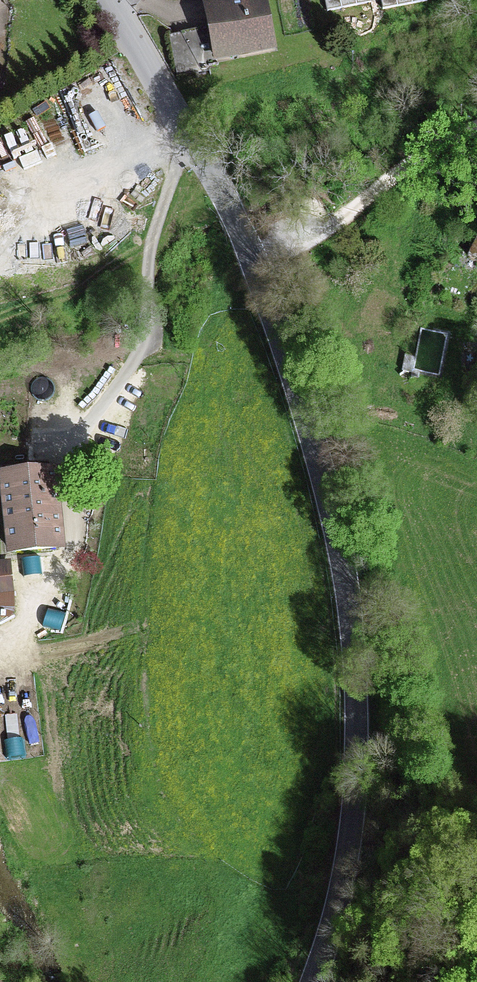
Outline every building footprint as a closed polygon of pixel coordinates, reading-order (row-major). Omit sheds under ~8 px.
[(206,11),(210,32),(218,68),(278,56),(267,0),(261,0),(206,11)] [(327,13),(371,4),(370,0),(324,0),(327,13)] [(384,11),(428,2),(428,0),(381,0),(384,11)] [(218,68),(210,32),(171,39),(178,76),(218,68)] [(6,552),(61,548),(55,472),(0,476),(6,552)] [(10,563),(0,564),(0,590),(12,589),(10,563)]
